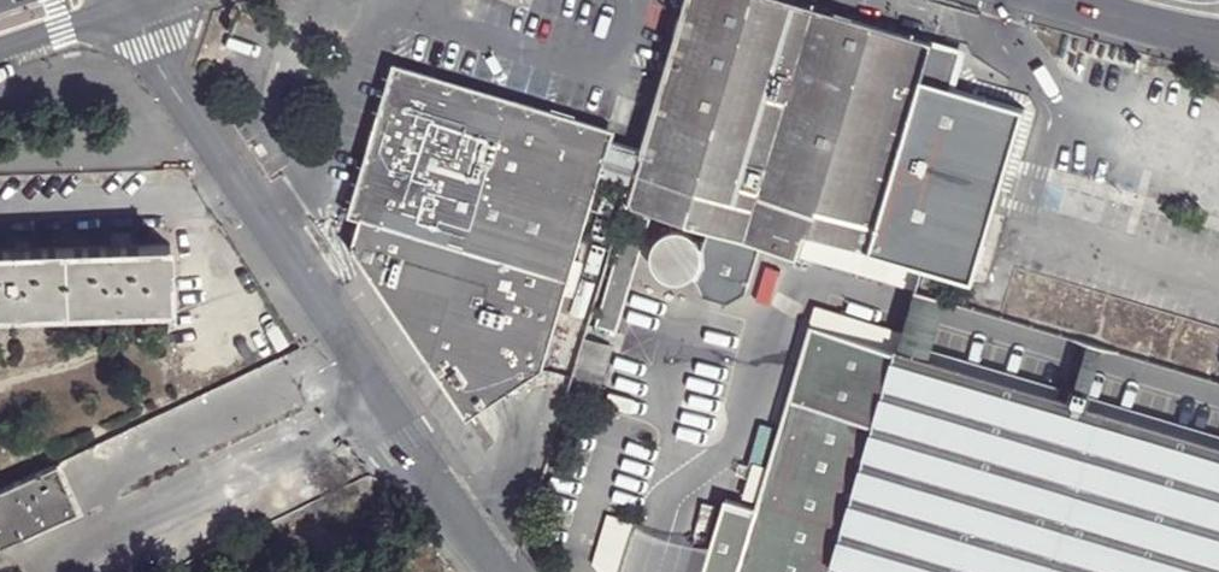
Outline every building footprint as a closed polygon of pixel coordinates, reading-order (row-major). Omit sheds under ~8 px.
[(626,205),(711,230),(763,244),(800,255),(808,233),(924,263),(971,278),(1021,103),(948,82),(957,47),(793,0),(685,0),(642,148),(631,185),(626,205)] [(459,93),(611,139),(614,126),(396,63),(352,217),(362,220),(401,90),(403,77),(414,80),(459,93)] [(403,77),(401,90),(456,106),(459,93),(414,80),(403,77)] [(631,185),(642,148),(611,139),(459,93),(456,106),(401,90),(362,220),(354,247),(470,418),(545,367),(600,175),(631,185)] [(630,216),(598,329),(617,335),(649,222),(630,216)] [(763,244),(711,230),(707,245),(702,244),(702,245),(705,253),(704,264),(699,273),(699,276),(708,293),(733,301),(750,290),(763,244)] [(705,253),(702,245),(702,243),(694,235),(684,231),(673,232),(663,237),(657,246),(655,257),(658,268),(665,276),(668,279),(679,282),(690,280),(699,273),(704,264),(705,253)] [(924,263),(808,233),(800,255),(916,285),(924,263)] [(65,247),(67,307),(173,303),(171,244),(65,247)] [(67,307),(65,247),(0,250),(0,309),(67,307)] [(1096,340),(1108,344),(1213,374),(1218,353),(1218,326),(1019,266),(1005,312),(1096,340)] [(921,287),(916,320),(908,331),(902,348),(836,330),(814,324),(758,506),(739,571),(1218,571),(1218,441),(1090,403),(1099,373),(1108,344),(1096,340),(1086,369),(1076,400),(931,357),(943,329),(948,296),(921,287)] [(902,348),(908,331),(841,312),(836,330),(902,348)] [(54,463),(53,461),(0,487),(0,544),(76,507),(54,463)] [(758,506),(727,495),(704,571),(739,571),(758,506)]
